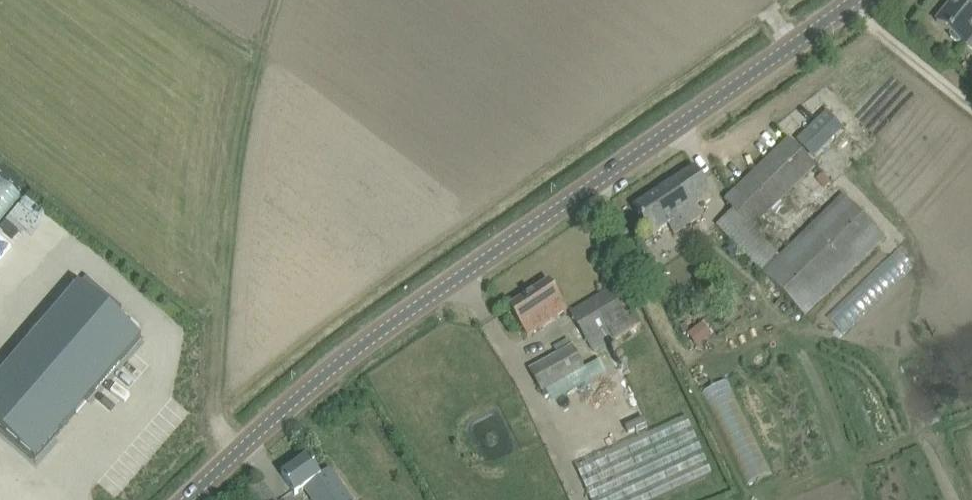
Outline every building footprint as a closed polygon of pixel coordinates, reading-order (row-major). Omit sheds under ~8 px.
[(937,21),(951,32),(950,37),(959,44),(963,42),(971,50),(971,0),(955,0),(937,21)] [(820,165),(853,134),(834,113),(800,144),(820,165)] [(733,210),(717,226),(805,317),(885,239),(843,195),(780,257),(752,228),(815,166),(789,139),(725,201),(733,210)] [(711,194),(705,184),(694,168),(633,209),(644,225),(652,237),(668,225),(674,234),(702,215),(695,205),(711,194)] [(567,308),(560,299),(549,282),(509,309),(520,325),(527,335),(567,308)] [(142,339),(79,285),(0,376),(0,429),(36,460),(142,339)] [(570,313),(581,331),(594,352),(640,324),(617,285),(570,313)] [(824,306),(815,315),(822,322),(831,313),(824,306)] [(686,324),(680,327),(685,336),(691,333),(686,324)] [(544,392),(587,370),(575,347),(532,370),(544,392)] [(735,423),(749,417),(727,371),(713,377),(735,423)] [(576,467),(591,499),(655,499),(711,474),(686,417),(576,467)] [(321,476),(308,458),(282,476),(295,495),(303,489),(311,499),(352,499),(330,469),(321,476)]
